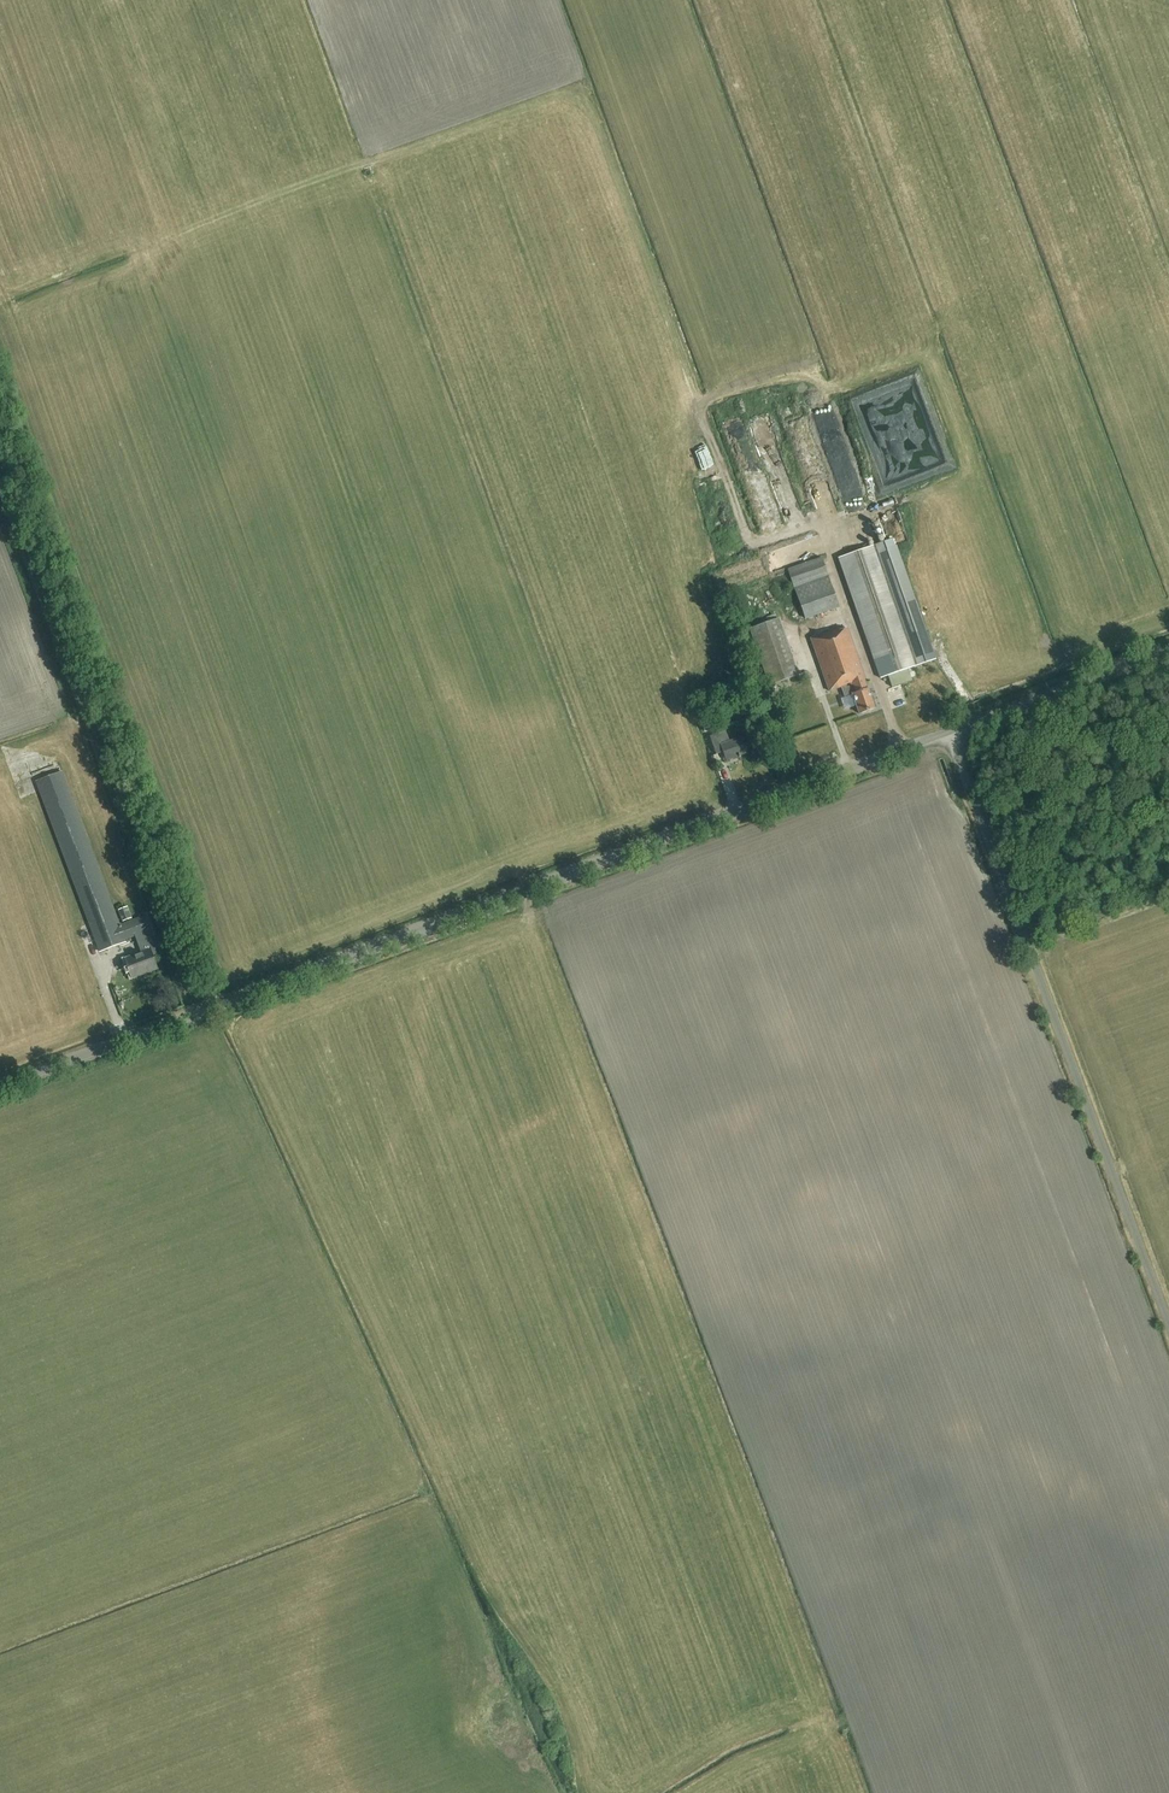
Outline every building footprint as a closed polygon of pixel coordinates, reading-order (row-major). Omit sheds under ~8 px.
[(936,659),(895,543),(892,540),(839,559),(881,678),(888,676),(892,687),(912,680),(908,669),(936,659)] [(805,619),(839,607),(821,558),(788,569),(805,619)] [(769,685),(797,676),(778,619),(750,629),(769,685)] [(867,688),(864,678),(865,678),(846,626),(811,639),(829,691),(841,687),(845,698),(853,695),(859,714),(875,708),(868,688),(867,688)] [(709,709),(697,713),(700,723),(712,719),(709,709)] [(730,741),(726,731),(709,737),(716,755),(724,753),(726,760),(747,752),(742,737),(730,741)] [(120,925),(62,772),(36,782),(100,952),(126,942),(125,940),(135,936),(141,953),(124,959),(131,979),(158,969),(154,956),(158,955),(143,916),(120,925)] [(131,919),(126,908),(118,911),(123,922),(131,919)]
